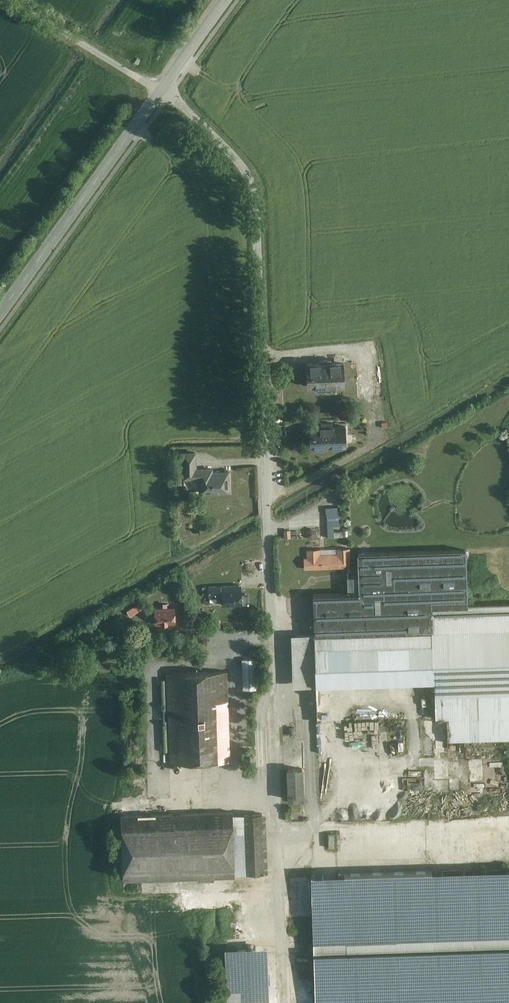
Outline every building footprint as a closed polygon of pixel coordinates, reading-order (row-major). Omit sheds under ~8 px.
[(344,387),(343,360),(306,362),(308,389),(344,387)] [(344,424),(307,426),(308,448),(345,446),(344,424)] [(195,451),(177,452),(178,479),(198,478),(199,493),(228,492),(227,468),(196,469),(195,451)] [(340,526),(326,527),(326,539),(341,538),(340,526)] [(464,548),(353,552),(355,593),(309,595),(310,634),(313,688),(432,683),(433,719),(444,718),(445,743),(508,741),(508,604),(466,606),(464,548)] [(301,551),(302,571),(348,570),(348,550),(301,551)] [(240,586),(206,586),(206,600),(240,600),(240,586)] [(174,607),(152,608),(152,625),(175,624),(174,607)] [(292,689),(313,688),(310,634),(290,634),(292,689)] [(228,672),(164,674),(169,765),(232,762),(228,672)] [(299,769),(283,769),(284,799),(300,799),(299,769)] [(230,811),(119,815),(121,882),(232,878),(232,874),(265,872),(263,813),(230,815),(230,811)] [(334,833),(325,833),(326,850),(334,849),(334,833)] [(307,876),(311,1002),(508,1002),(508,869),(307,876)] [(221,947),(223,1000),(264,999),(262,946),(221,947)]
